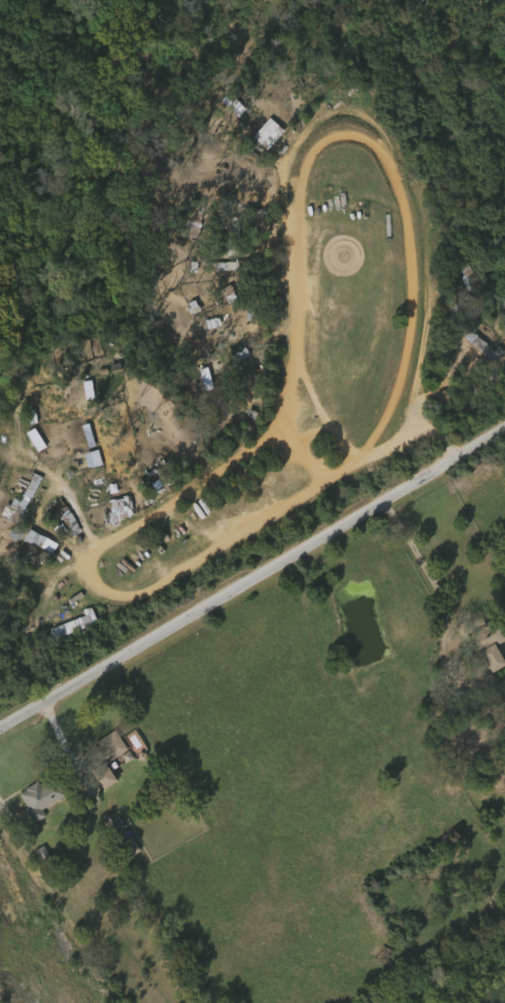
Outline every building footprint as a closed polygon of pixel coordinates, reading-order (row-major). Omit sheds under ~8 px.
[(252,141),(272,119),(286,131),(266,154),(252,141)] [(463,308),(467,296),(478,299),(474,311),(463,308)] [(39,447),(30,428),(21,432),(30,452),(39,447)] [(154,469),(162,464),(171,476),(164,481),(154,469)] [(26,473),(14,501),(4,497),(0,506),(0,519),(12,525),(34,477),(26,473)] [(43,479),(24,512),(18,509),(37,475),(43,479)] [(105,510),(84,512),(82,494),(104,491),(105,502),(133,499),(135,520),(106,523),(105,510)] [(70,521),(60,504),(51,510),(60,526),(70,521)] [(60,511),(69,506),(82,530),(74,534),(60,511)] [(19,529),(16,537),(6,532),(10,525),(19,529)] [(52,555),(28,537),(34,530),(57,547),(52,555)] [(51,630),(94,612),(98,623),(56,640),(51,630)] [(496,648),(504,664),(504,667),(493,673),(471,633),(498,618),(504,630),(504,643),(496,648)] [(129,751),(108,762),(118,782),(102,791),(80,751),(118,731),(129,751)] [(43,782),(43,780),(60,773),(70,797),(43,808),(47,817),(33,823),(20,791),(43,782)] [(28,852),(38,864),(46,858),(36,845),(28,852)]
